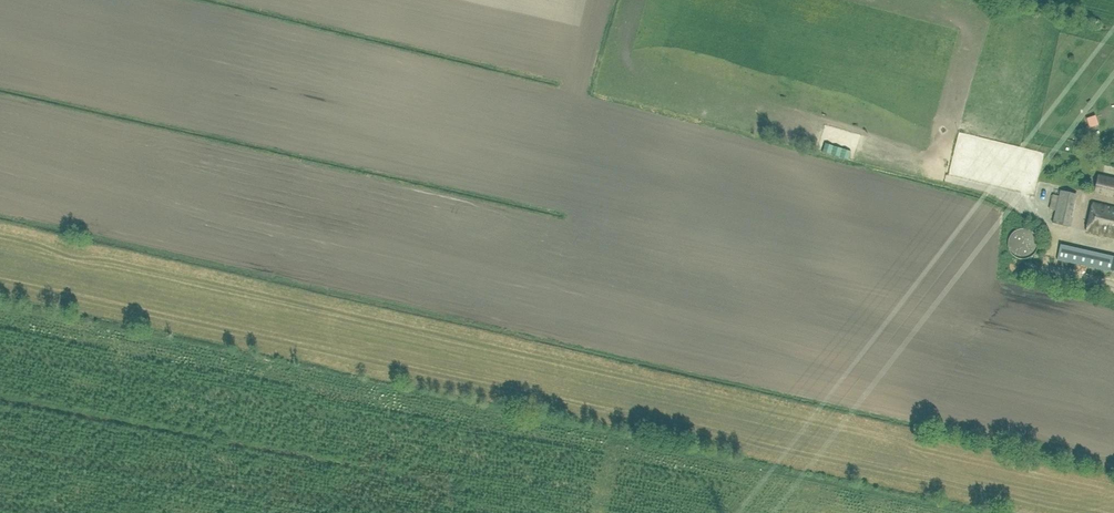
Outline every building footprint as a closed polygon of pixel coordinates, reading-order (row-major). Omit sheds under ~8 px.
[(1107,178),(1103,196),(1113,198),(1113,180),(1107,178)] [(1078,195),(1060,191),(1052,223),(1071,228),(1073,218),(1072,218),(1076,197),(1078,197),(1078,195)] [(1086,231),(1113,237),(1113,208),(1092,203),(1086,231)] [(1038,248),(1038,245),(1038,242),(1037,240),(1036,237),(1035,235),(1033,233),(1031,231),(1029,230),(1026,229),(1023,229),(1021,229),(1018,230),(1016,231),(1013,232),(1011,234),(1010,236),(1009,238),(1008,241),(1007,243),(1007,246),(1008,248),(1009,251),(1010,253),(1011,255),(1013,257),(1016,258),(1018,259),(1020,260),(1023,260),(1026,259),(1028,259),(1030,258),(1032,256),(1034,254),(1036,252),(1037,250),(1038,248)] [(1057,260),(1110,272),(1113,257),(1060,245),(1057,260)]
